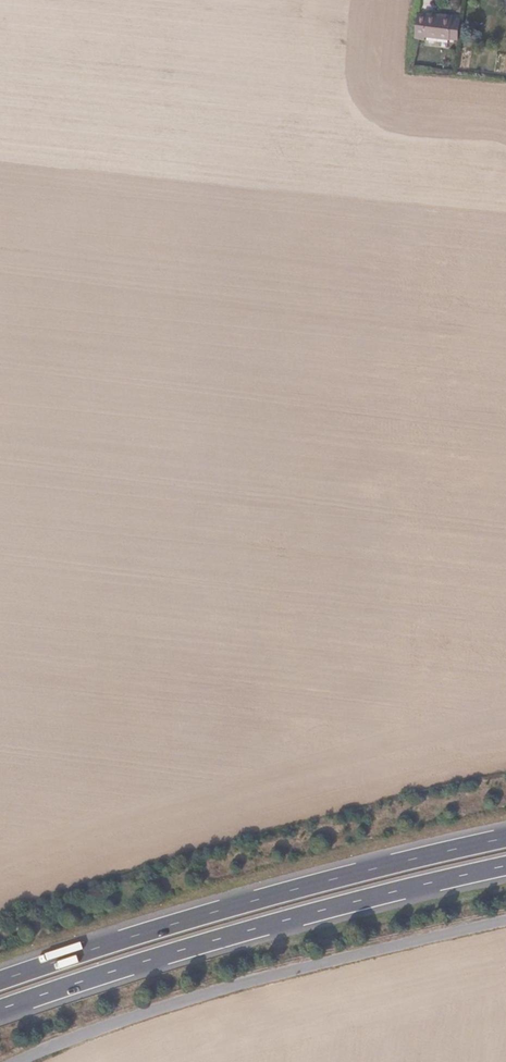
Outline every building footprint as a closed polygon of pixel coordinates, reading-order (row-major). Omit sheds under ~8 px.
[(449,48),(453,23),(417,18),(413,44),(449,48)]
